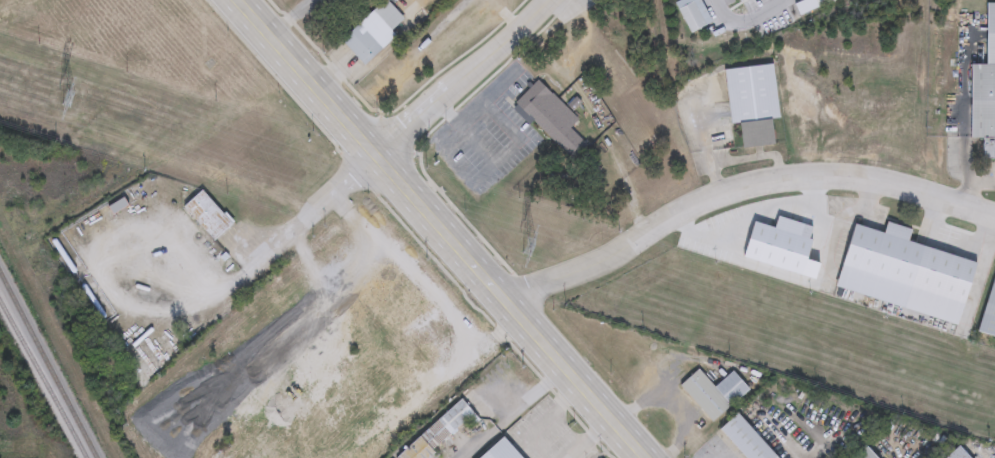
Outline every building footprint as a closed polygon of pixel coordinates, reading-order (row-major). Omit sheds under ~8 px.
[(391,32),(396,37),(366,66),(343,41),(386,0),(404,19),(391,32)] [(672,3),(678,0),(698,0),(709,23),(687,34),(672,3)] [(796,16),(789,0),(833,0),(796,16)] [(985,4),(994,4),(994,161),(980,161),(980,139),(968,139),(968,66),(985,66),(985,4)] [(724,69),(774,66),(778,119),(767,120),(769,145),(739,147),(737,124),(728,125),(724,69)] [(577,120),(569,129),(586,146),(570,161),(513,104),(537,80),(577,120)] [(213,242),(184,207),(203,190),(232,226),(213,242)] [(755,222),(816,226),(814,257),(753,253),(755,222)] [(851,225),(882,233),(885,223),(911,230),(908,243),(921,247),(906,308),(834,290),(851,225)] [(977,335),(994,268),(994,340),(977,335)] [(679,386),(697,370),(713,388),(732,372),(749,391),(711,423),(679,386)] [(467,423),(428,457),(396,457),(461,399),(480,419),(471,427),(467,423)] [(737,414),(774,457),(742,457),(718,430),(737,414)] [(504,438),(522,457),(481,457),(504,438)] [(865,447),(874,457),(852,457),(865,447)] [(959,448),(968,457),(947,457),(959,448)]
